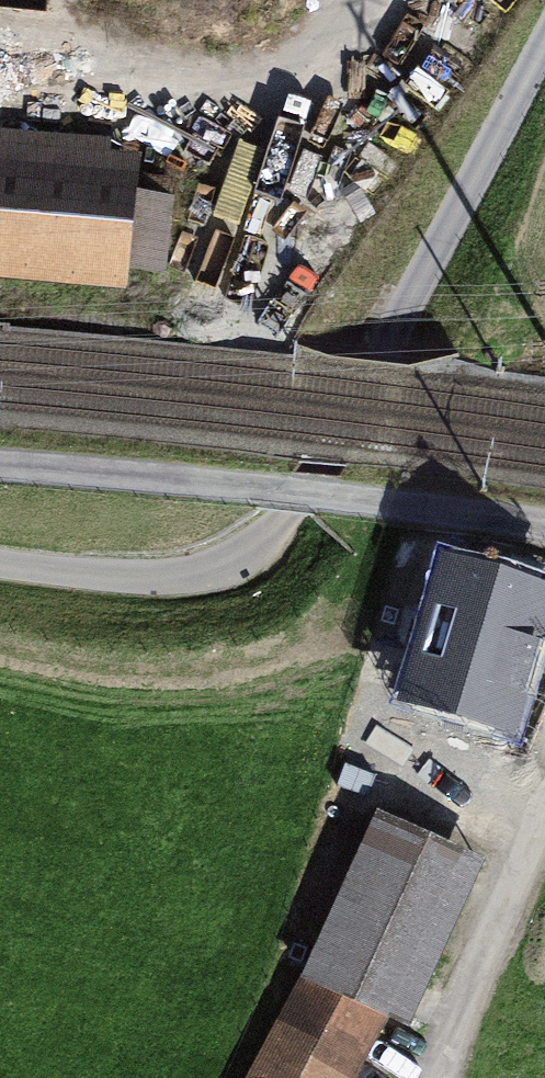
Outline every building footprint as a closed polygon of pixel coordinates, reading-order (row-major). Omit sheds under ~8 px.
[(105,321),(129,164),(0,144),(0,305),(105,321)] [(544,605),(449,576),(408,707),(504,736),(544,605)] [(369,818),(247,1077),(374,1077),(473,866),(369,818)]
